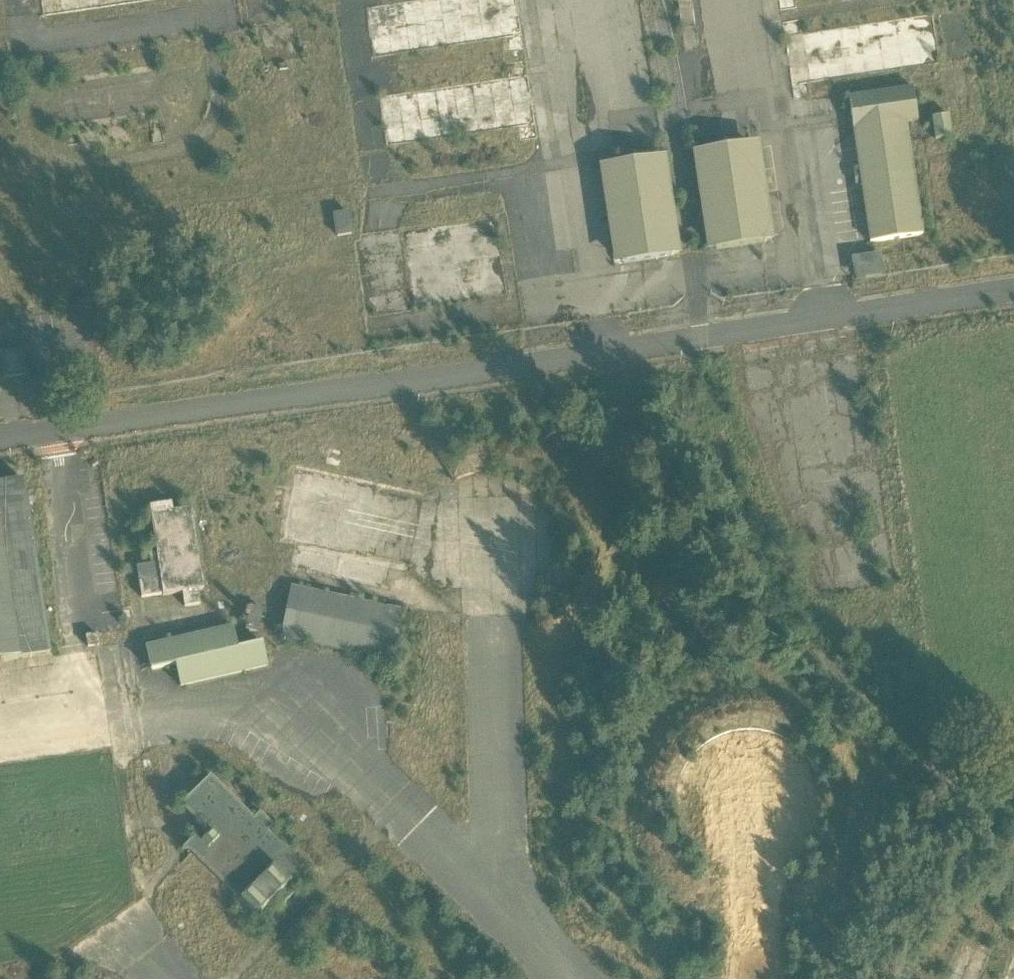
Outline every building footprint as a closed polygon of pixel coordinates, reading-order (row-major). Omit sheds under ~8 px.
[(861,186),(870,244),(922,236),(905,124),(917,122),(912,89),(848,99),(859,174),(861,186)] [(932,118),(935,141),(951,138),(948,116),(932,118)] [(715,246),(715,251),(765,244),(764,238),(751,150),(750,145),(700,152),(701,157),(715,246)] [(621,260),(622,265),(671,258),(671,253),(657,164),(656,159),(607,166),(608,171),(621,260)] [(855,260),(858,279),(882,275),(879,256),(855,260)] [(2,357),(5,379),(23,377),(20,354),(2,357)] [(580,403),(585,416),(594,413),(588,400),(580,403)] [(0,663),(50,655),(27,507),(26,501),(23,482),(0,486),(0,662),(0,663)] [(182,595),(184,609),(200,606),(198,592),(203,591),(196,543),(191,510),(173,513),(171,505),(149,508),(151,519),(121,524),(124,548),(154,543),(156,555),(148,556),(150,566),(136,568),(141,600),(162,596),(162,598),(182,595)] [(689,582),(692,591),(699,588),(695,580),(689,582)] [(280,640),(389,663),(399,613),(291,590),(280,640)] [(246,632),(258,634),(262,612),(250,609),(250,613),(246,613),(245,618),(249,618),(246,632)] [(175,666),(180,688),(267,667),(262,645),(238,650),(233,629),(145,649),(151,672),(175,666)] [(86,638),(88,648),(99,646),(97,636),(86,638)] [(243,907),(256,920),(277,898),(284,905),(303,886),(296,879),(303,872),(266,835),(272,829),(259,816),(253,822),(210,779),(181,808),(210,837),(201,845),(191,855),(243,907)]
